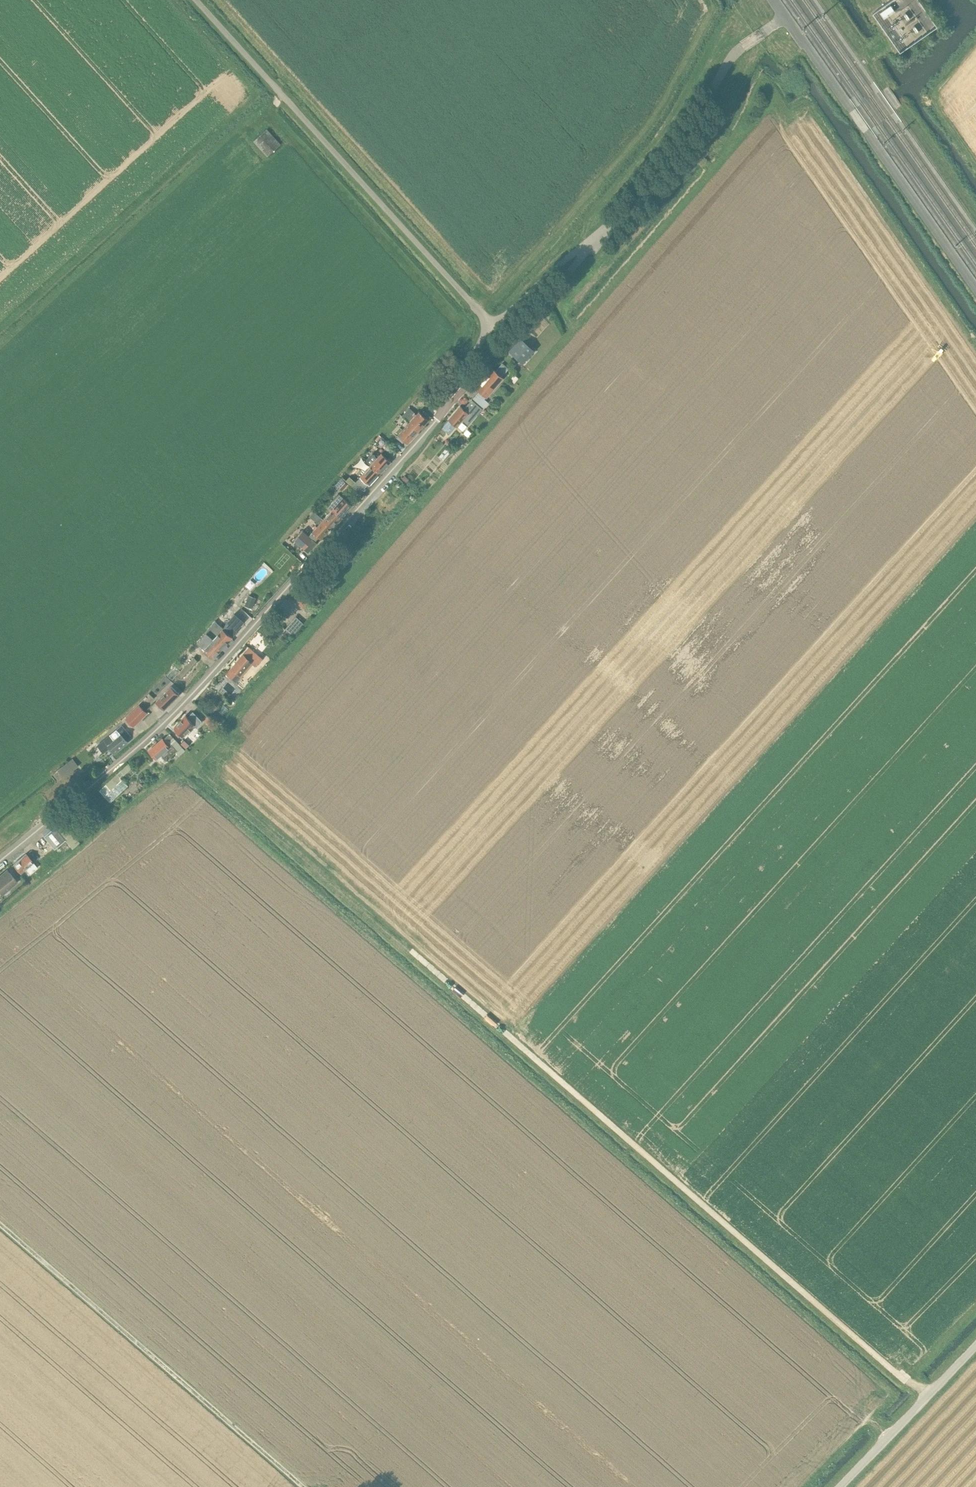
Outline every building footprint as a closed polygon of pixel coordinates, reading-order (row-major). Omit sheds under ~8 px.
[(883,15),(894,8),(890,2),(879,9),(883,15)] [(267,156),(280,144),(267,129),(254,141),(267,156)] [(523,363),(534,350),(521,338),(509,351),(523,363)] [(502,376),(508,369),(502,363),(495,371),(493,369),(476,388),(480,391),(473,399),(483,407),(488,402),(484,399),(503,378),(502,376)] [(468,424),(482,408),(472,400),(463,410),(460,406),(449,420),(443,428),(450,434),(456,426),(457,427),(463,420),(468,424)] [(409,408),(402,416),(409,422),(418,431),(429,420),(428,419),(431,417),(424,410),(422,413),(420,411),(416,414),(409,408)] [(400,428),(396,432),(398,434),(396,436),(402,442),(404,440),(407,443),(418,431),(409,422),(409,423),(402,430),(400,428)] [(393,455),(397,451),(389,444),(385,448),(393,455)] [(366,460),(368,462),(380,473),(391,461),(382,453),(377,458),(372,453),(366,460)] [(370,484),(380,473),(368,462),(361,471),(363,473),(360,476),(370,484)] [(405,475),(401,479),(406,483),(410,480),(405,475)] [(345,493),(351,486),(342,478),(335,485),(345,493)] [(355,481),(352,485),(356,490),(360,486),(355,481)] [(330,511),(323,519),(323,520),(331,527),(339,519),(342,515),(352,505),(352,504),(340,494),(327,507),(330,511)] [(303,530),(295,539),(305,548),(314,538),(315,539),(318,536),(319,537),(321,539),(331,527),(323,520),(323,519),(317,514),(313,511),(309,516),(317,523),(313,527),(315,528),(313,531),(309,536),(303,530)] [(244,606),(252,609),(256,598),(249,595),(244,606)] [(306,595),(298,604),(304,609),(310,614),(318,606),(317,604),(316,603),(312,600),(306,595)] [(234,613),(226,622),(227,623),(226,624),(234,631),(243,622),(234,613)] [(214,621),(206,630),(207,631),(208,631),(207,632),(213,639),(223,647),(232,637),(231,635),(234,631),(226,624),(223,628),(214,621)] [(207,632),(198,642),(204,648),(206,650),(205,652),(209,656),(210,654),(214,657),(223,647),(213,639),(207,632)] [(256,665),(262,659),(259,656),(249,647),(226,673),(236,682),(253,662),(256,665)] [(183,679),(199,661),(194,657),(178,675),(183,679)] [(168,706),(179,694),(171,686),(160,697),(156,700),(164,709),(168,706)] [(147,712),(139,704),(125,717),(133,726),(147,712)] [(201,719),(193,712),(188,717),(186,715),(174,727),(178,730),(176,732),(179,735),(181,733),(183,735),(195,723),(197,725),(201,721),(201,719)] [(126,730),(122,725),(117,729),(98,745),(104,753),(110,748),(115,753),(128,742),(125,740),(131,736),(126,730)] [(185,750),(169,733),(163,739),(149,751),(156,758),(161,754),(166,760),(176,752),(179,755),(185,750)] [(184,739),(181,743),(186,748),(189,744),(184,739)] [(64,779),(74,771),(73,770),(78,766),(72,758),(57,770),(64,779)] [(100,790),(110,801),(127,786),(124,782),(135,772),(128,764),(100,790)] [(79,842),(61,822),(55,827),(45,836),(54,848),(65,839),(72,848),(79,842)] [(29,874),(37,868),(26,854),(13,865),(19,873),(25,868),(29,874)] [(16,882),(7,870),(0,875),(0,893),(0,894),(16,882)]
